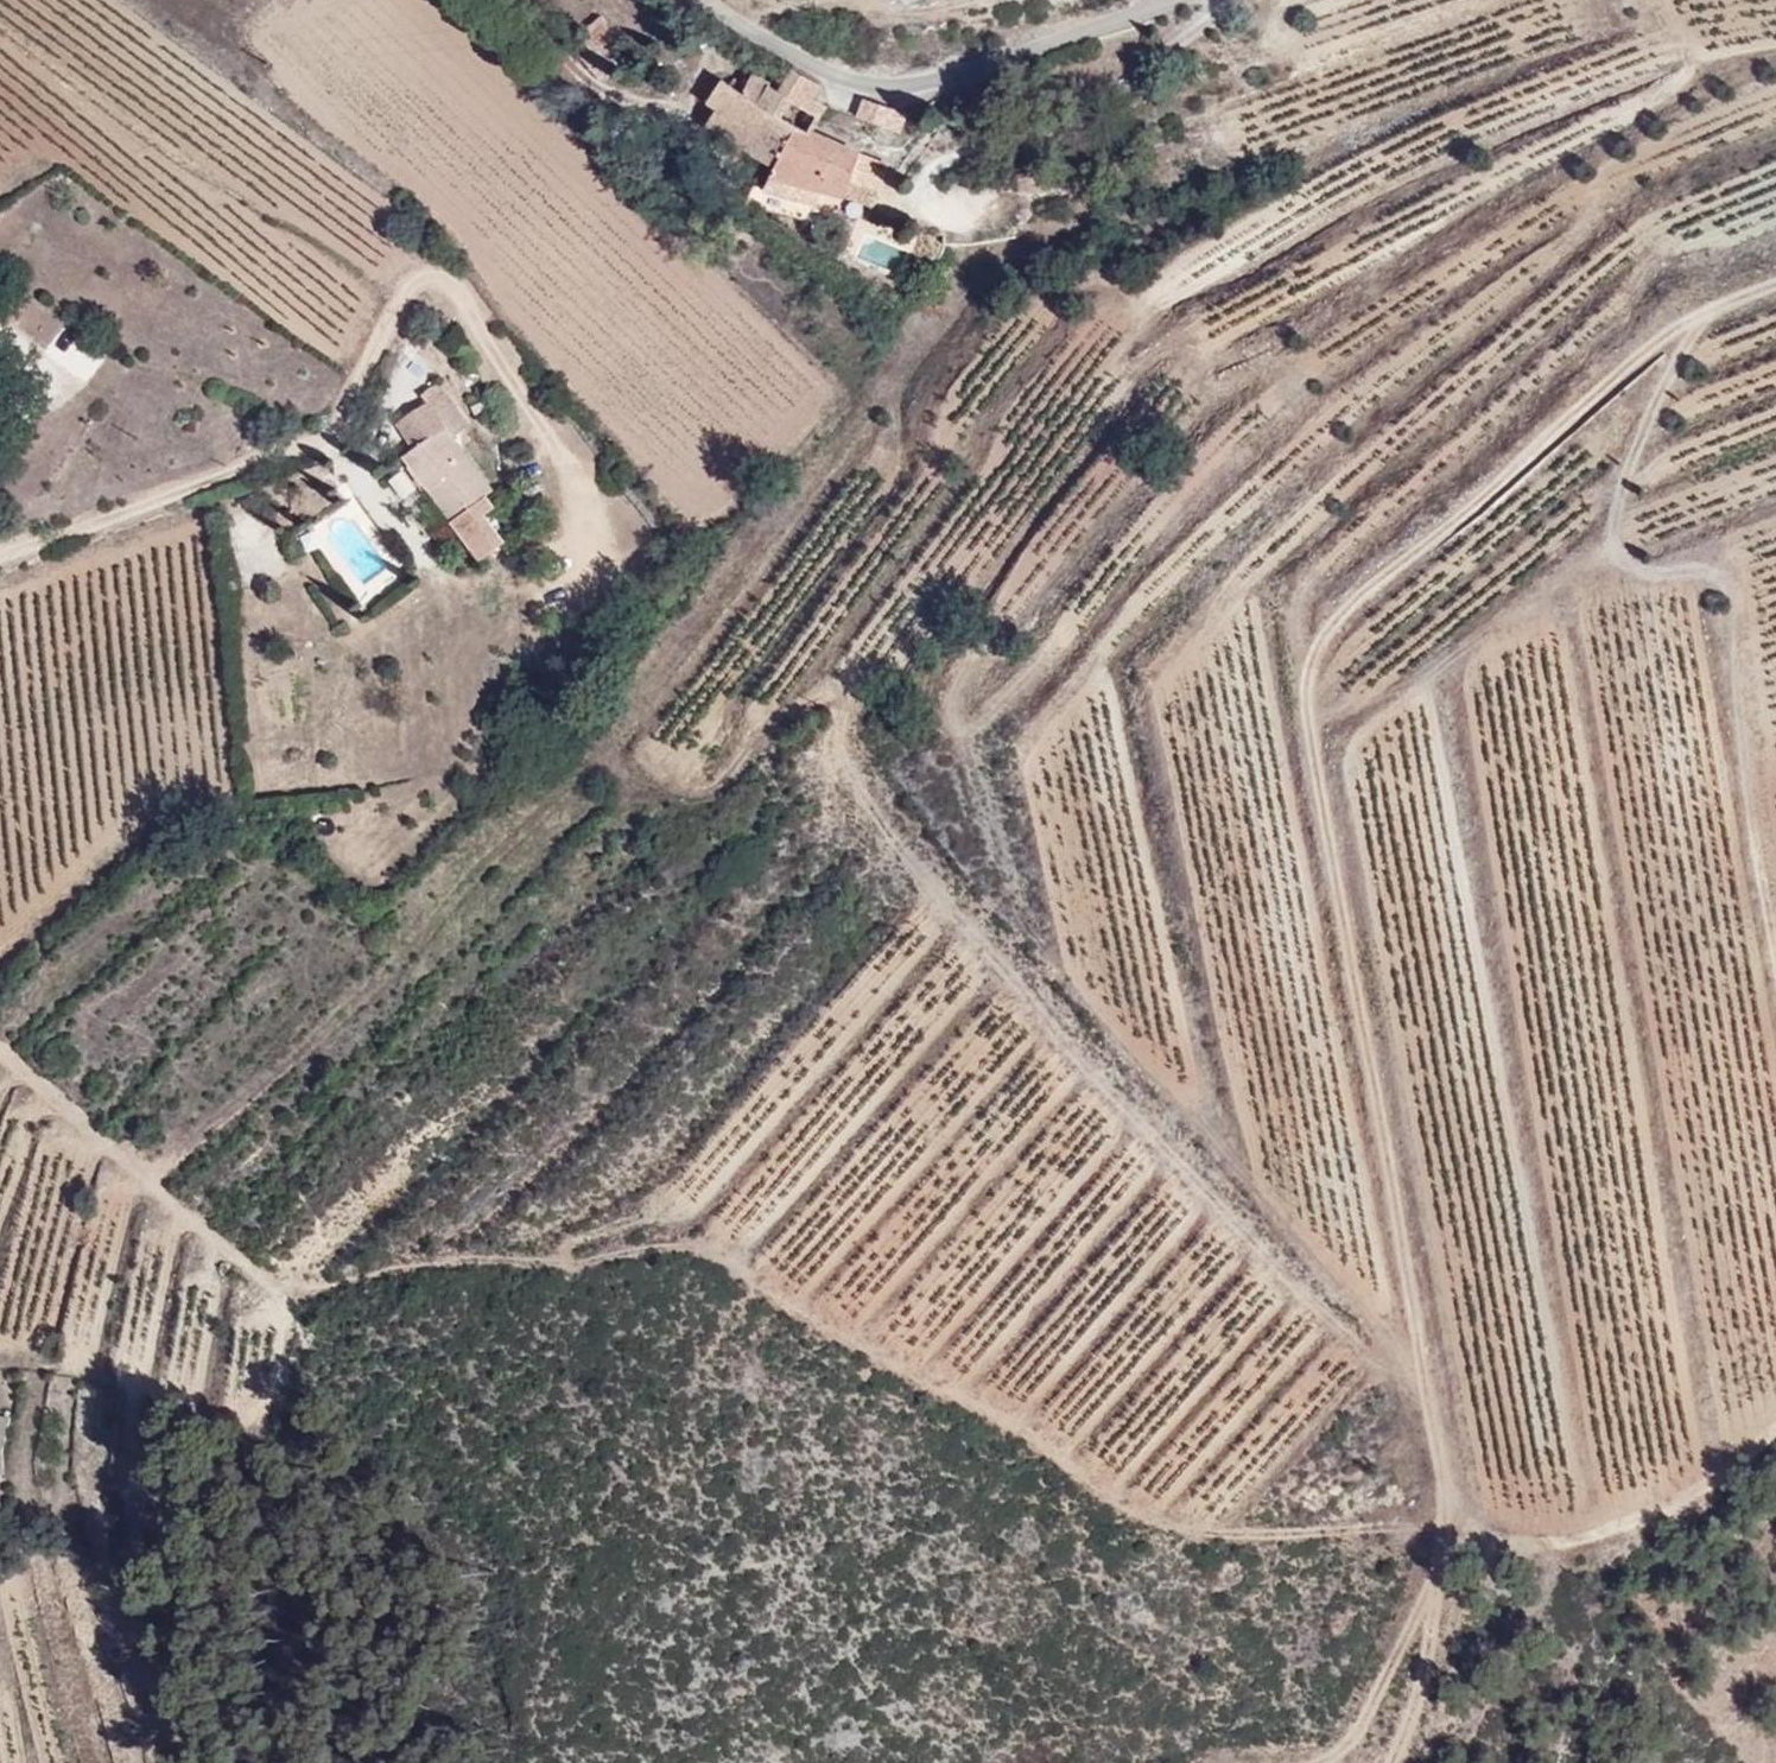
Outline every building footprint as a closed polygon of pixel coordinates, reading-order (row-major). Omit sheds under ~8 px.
[(933,135),(793,65),(742,99),(719,138),(797,193),(881,214),(889,173),(933,135)] [(525,544),(451,373),(399,432),(500,578),(525,544)] [(0,1474),(9,1416),(0,1415),(0,1474)]
